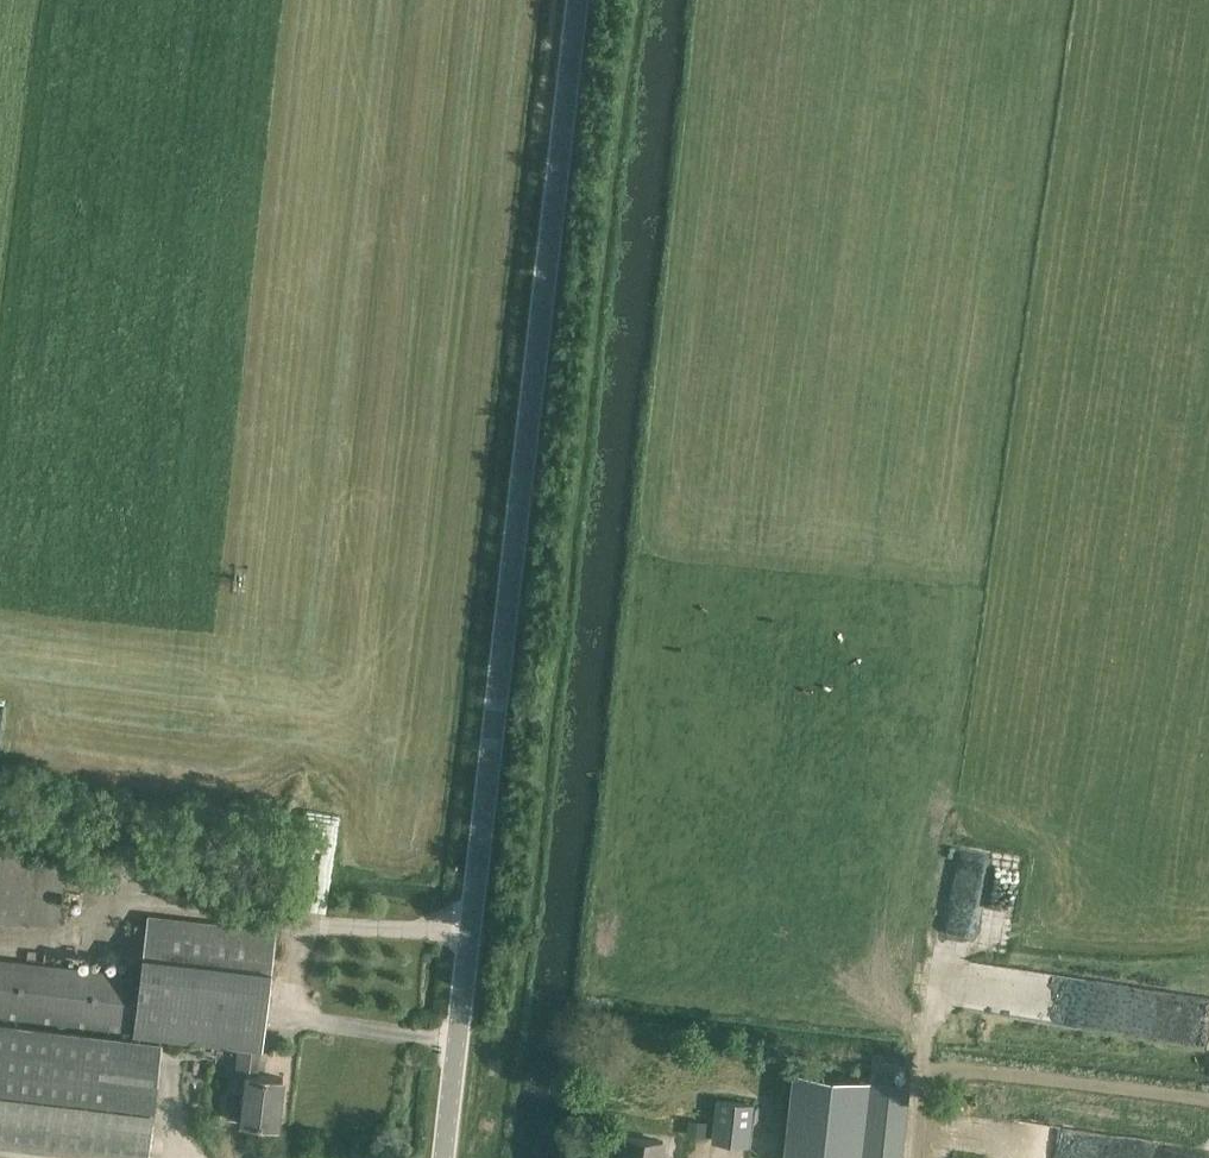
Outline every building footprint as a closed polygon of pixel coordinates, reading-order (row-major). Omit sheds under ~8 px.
[(69,838),(0,830),(0,917),(59,925),(69,838)] [(278,1124),(283,1078),(258,1075),(261,1050),(263,1050),(276,929),(147,914),(140,974),(0,957),(0,1016),(133,1032),(133,1034),(238,1047),(233,1085),(245,1086),(241,1120),(278,1124)] [(111,1157),(147,1157),(160,1045),(0,1026),(0,1145),(111,1157)] [(869,1078),(794,1070),(784,1157),(860,1157),(869,1078)] [(910,1082),(870,1077),(861,1157),(901,1157),(910,1082)] [(749,1145),(754,1103),(716,1099),(712,1141),(749,1145)] [(1185,1151),(1020,1118),(1012,1157),(1015,1157),(1109,1157),(1111,1149),(1130,1152),(1128,1157),(1183,1157),(1185,1151)] [(664,1141),(624,1137),(622,1157),(662,1157),(664,1141)]
